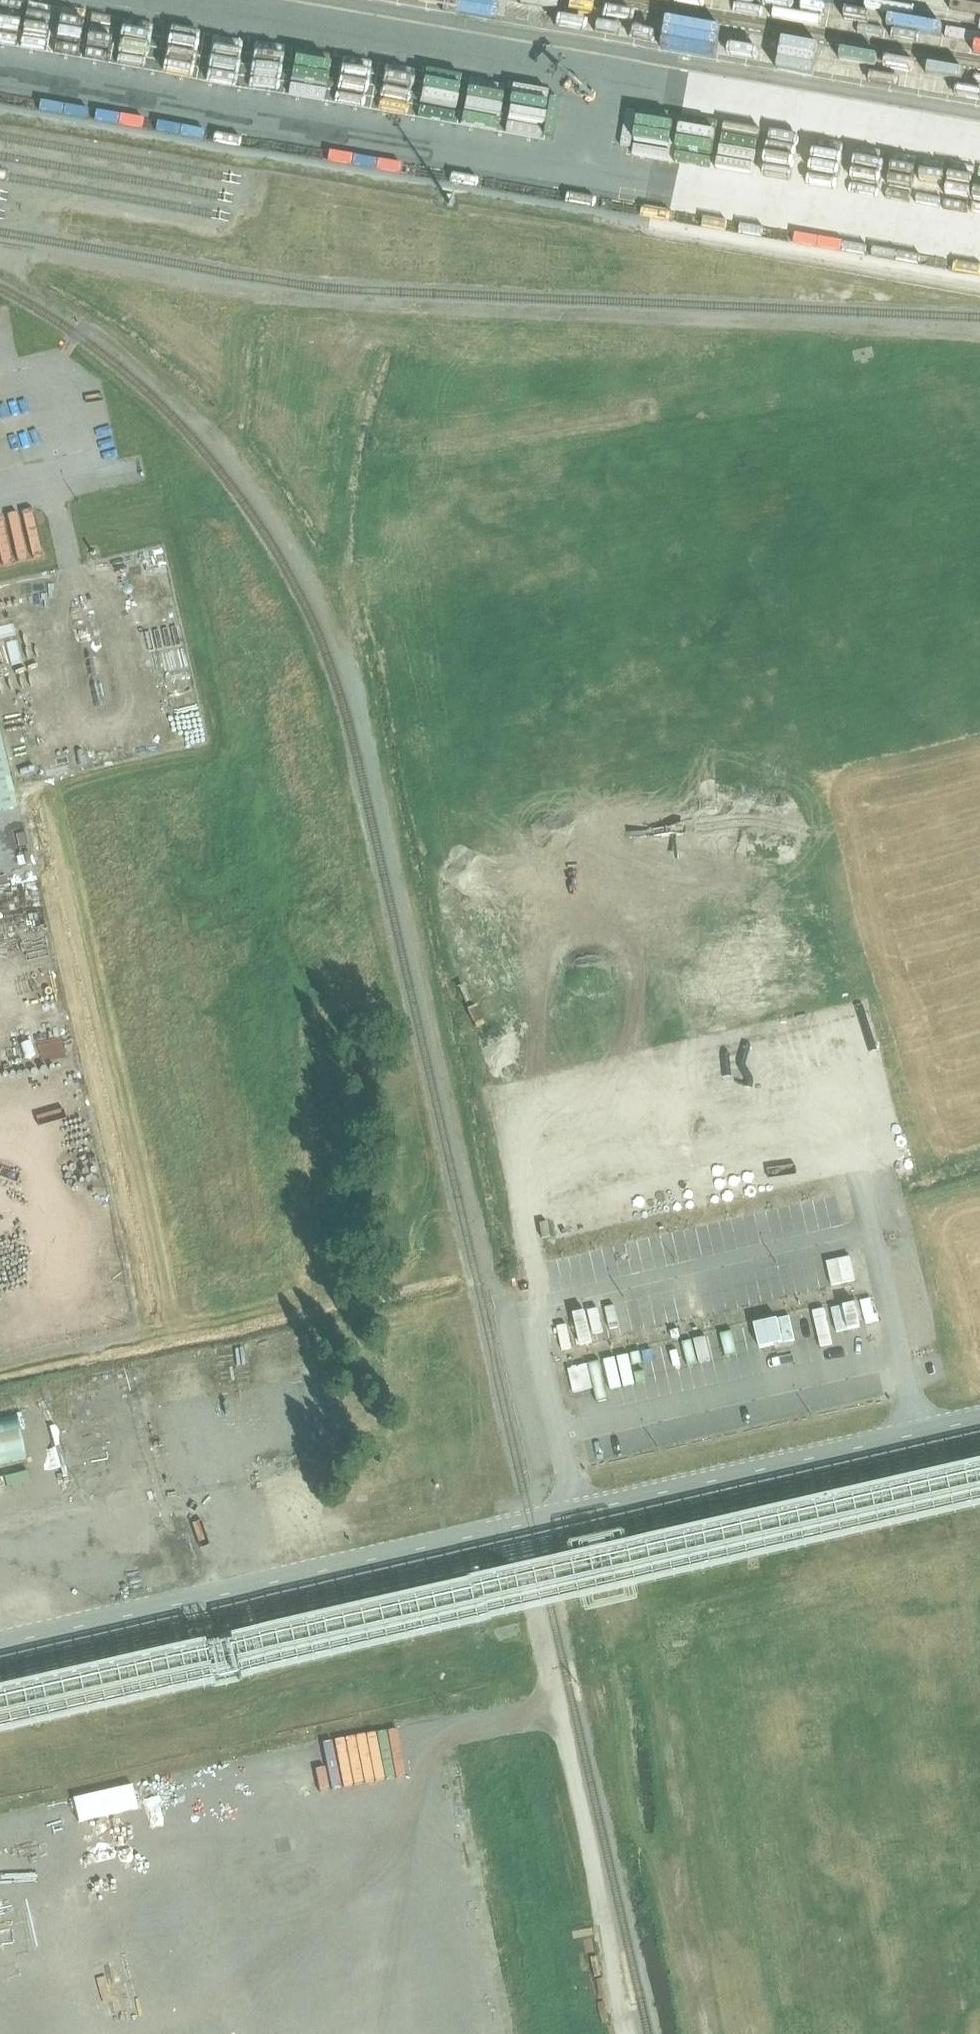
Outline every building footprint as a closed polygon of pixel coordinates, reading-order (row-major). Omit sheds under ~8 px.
[(310,96),(313,53),(286,51),(284,94),(310,96)] [(332,91),(355,93),(357,66),(333,64),(332,78),(333,78),(332,91)] [(435,105),(443,106),(445,95),(412,90),(411,101),(435,105)] [(459,115),(483,117),(484,96),(460,95),(459,115)] [(673,158),(675,123),(636,120),(633,155),(673,158)] [(677,165),(712,169),(717,131),(682,126),(677,165)] [(770,158),(770,176),(792,176),(792,158),(770,158)] [(16,810),(0,740),(0,814),(16,810)] [(789,1318),(755,1322),(758,1347),(792,1342),(789,1318)] [(614,1359),(626,1408),(754,1379),(743,1330),(614,1359)] [(568,1371),(574,1395),(593,1390),(586,1366),(568,1371)] [(25,1466),(17,1424),(0,1428),(0,1470),(25,1466)] [(552,1612),(584,1605),(586,1614),(588,1614),(589,1618),(641,1606),(640,1602),(643,1601),(641,1593),(979,1514),(979,1466),(629,1546),(626,1535),(572,1547),(575,1559),(542,1566),(0,1691),(0,1739),(552,1612)]
